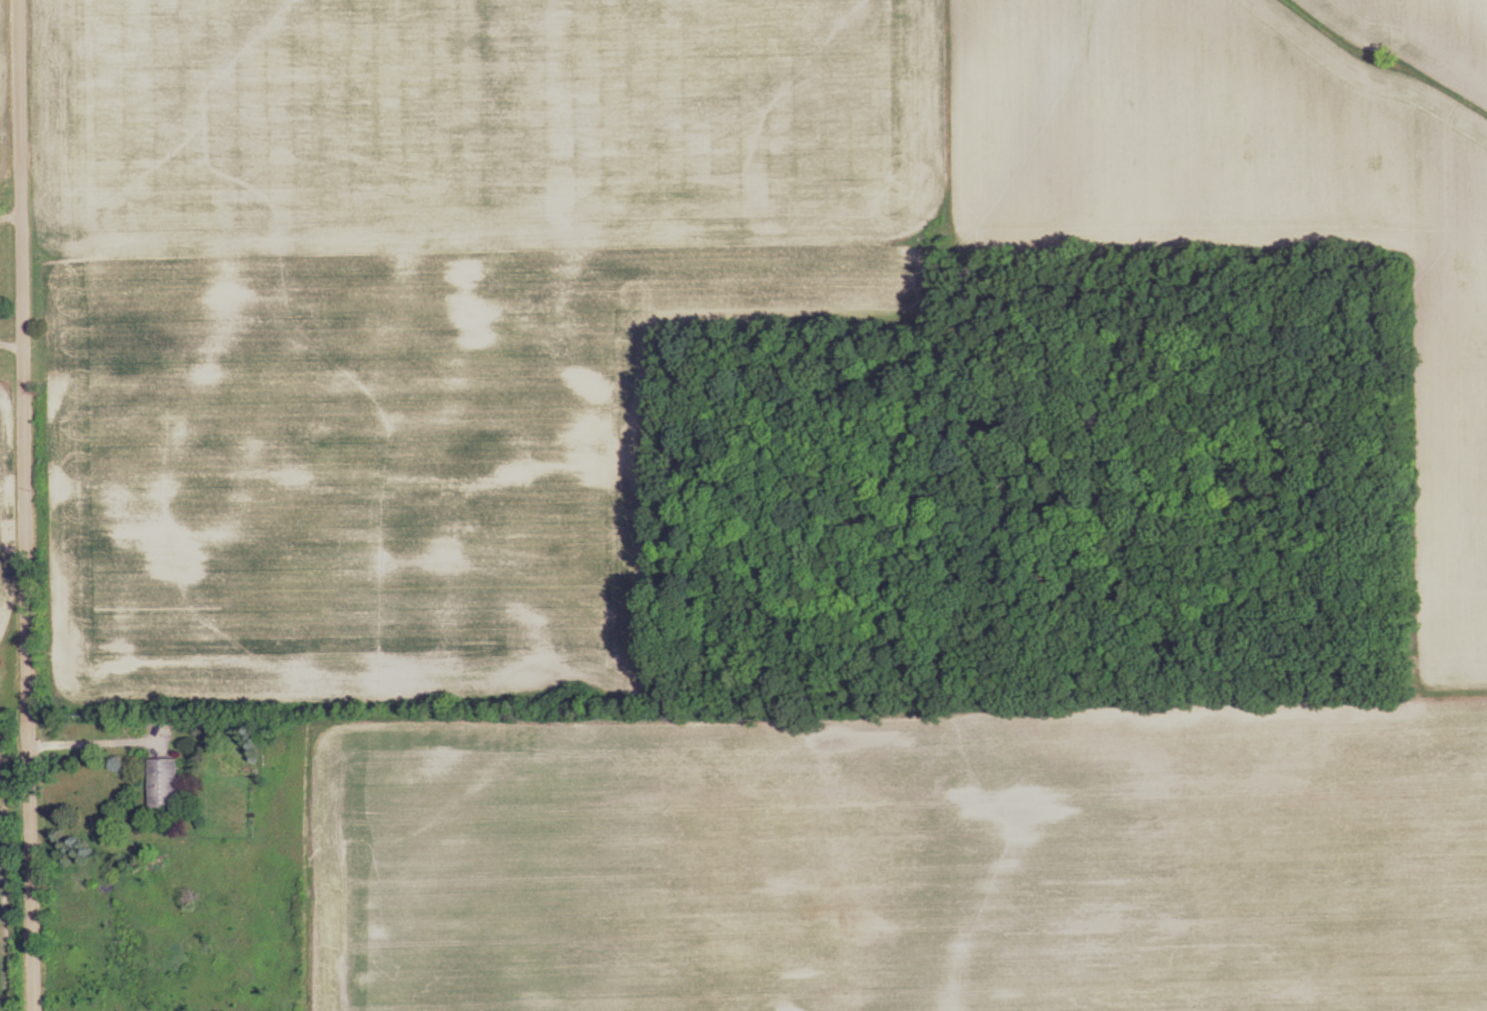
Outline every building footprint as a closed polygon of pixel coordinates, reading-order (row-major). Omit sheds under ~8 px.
[(153,808),(181,808),(181,760),(153,760),(153,808)]
